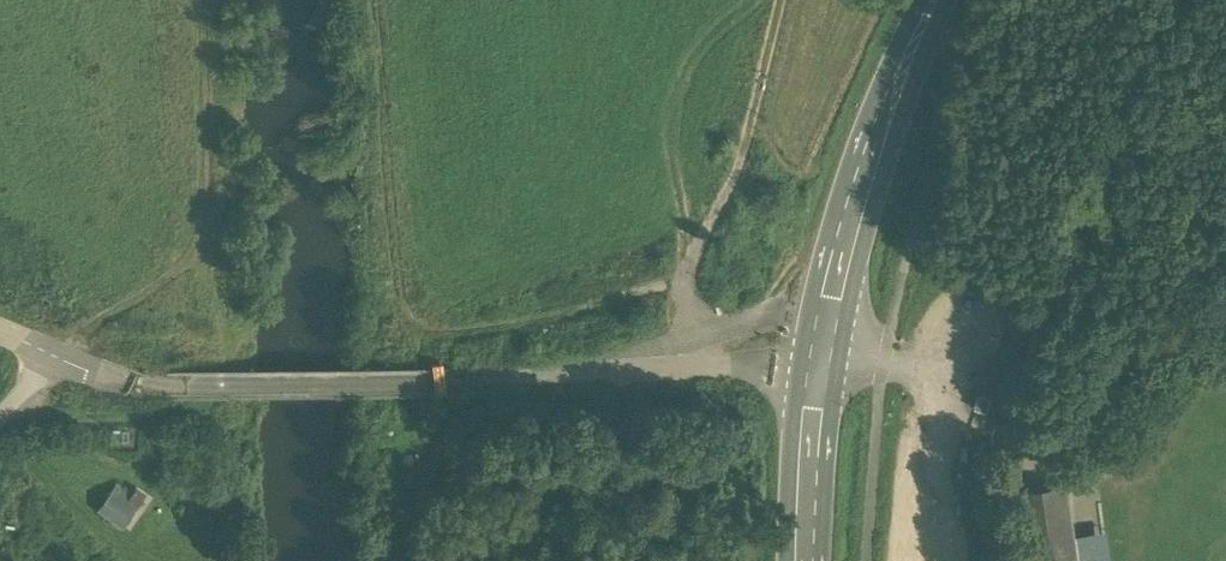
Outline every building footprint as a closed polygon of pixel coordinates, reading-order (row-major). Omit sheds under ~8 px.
[(146,507),(116,488),(98,516),(128,535),(146,507)] [(1059,492),(1023,497),(1032,560),(1069,560),(1059,492)]
